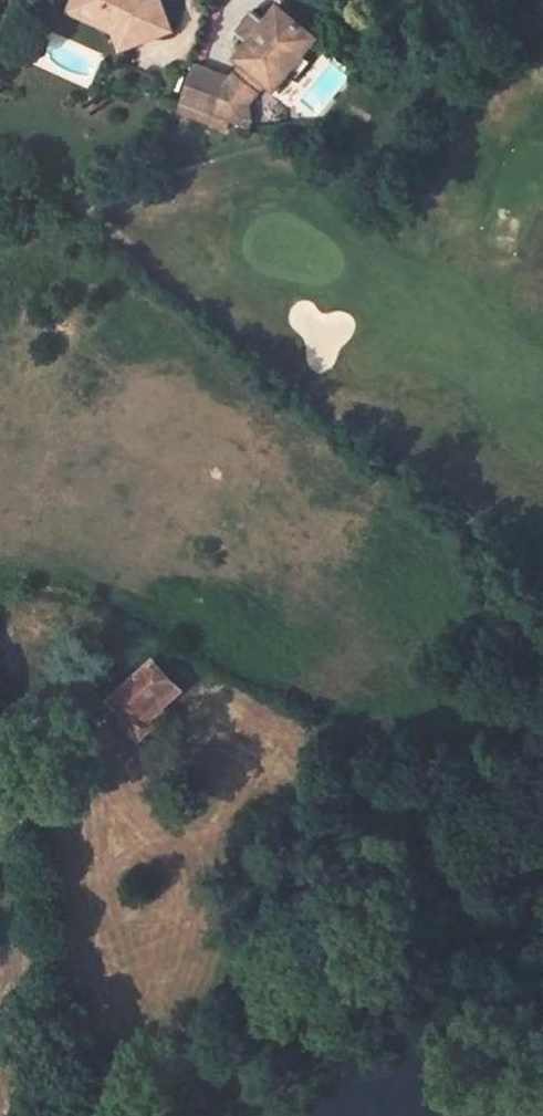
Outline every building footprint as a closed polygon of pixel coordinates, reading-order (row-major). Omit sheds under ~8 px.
[(69,10),(112,30),(113,27),(104,22),(100,9),(81,0),(82,0),(74,0),(69,10)] [(81,0),(100,9),(104,22),(113,27),(115,31),(122,48),(173,29),(162,0),(82,0),(81,0)] [(303,55),(318,37),(279,5),(267,22),(252,10),(236,30),(251,41),(238,57),(245,63),(232,80),(194,66),(180,102),(249,127),(251,119),(248,101),(266,81),(277,88),(291,70),(303,55)] [(303,55),(291,70),(299,76),(311,62),(303,55)] [(179,686),(154,659),(110,699),(117,706),(136,725),(179,686)]
